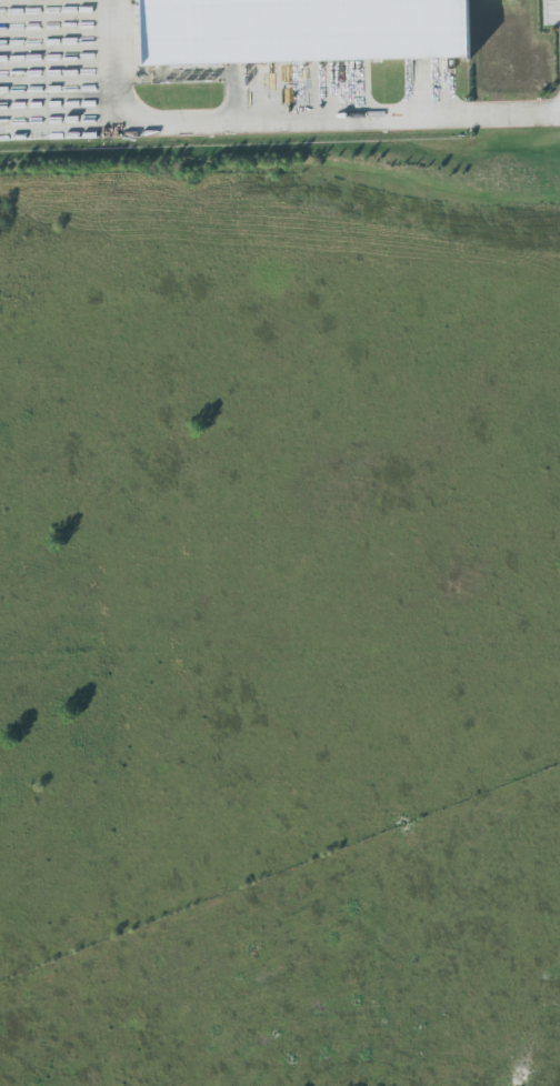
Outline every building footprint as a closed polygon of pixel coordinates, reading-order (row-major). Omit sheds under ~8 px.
[(133,60),(466,51),(464,0),(132,0),(133,60)]
